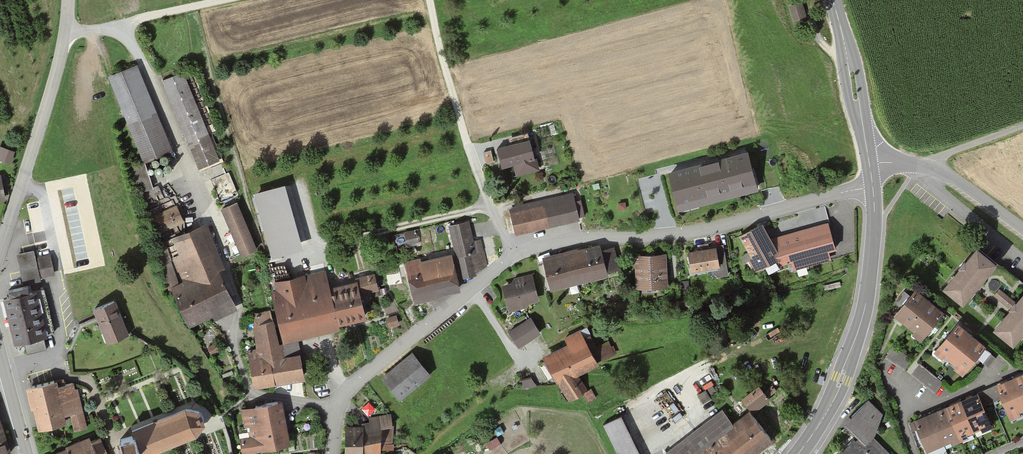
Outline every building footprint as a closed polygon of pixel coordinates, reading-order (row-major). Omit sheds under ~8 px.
[(805,5),(793,8),(796,22),(808,19),(805,5)] [(167,146),(133,63),(109,73),(143,156),(167,146)] [(181,71),(162,78),(200,168),(219,160),(181,71)] [(511,142),(497,146),(502,166),(514,163),(516,174),(539,168),(536,157),(535,157),(530,137),(528,137),(526,133),(510,137),(511,142)] [(10,163),(15,149),(0,144),(0,159),(10,163)] [(712,158),(669,169),(680,209),(759,188),(748,148),(712,158)] [(491,149),(483,151),(486,162),(494,160),(491,149)] [(301,246),(284,183),(255,191),(273,254),(301,246)] [(573,192),(510,206),(516,233),(545,227),(579,219),(573,192)] [(236,201),(221,207),(241,254),(257,248),(236,201)] [(157,234),(185,220),(177,203),(148,216),(157,234)] [(175,297),(189,326),(212,316),(214,318),(238,308),(221,269),(225,268),(207,219),(171,235),(180,255),(173,258),(188,291),(175,297)] [(461,278),(477,274),(476,271),(487,265),(481,239),(474,241),(468,220),(449,225),(461,278)] [(829,249),(836,247),(828,222),(771,237),(762,222),(740,235),(749,251),(740,256),(744,262),(748,260),(755,270),(766,263),(769,270),(780,264),(779,264),(791,260),(794,269),(832,259),(829,249)] [(412,229),(404,231),(407,246),(419,243),(418,236),(412,229)] [(942,286),(963,303),(999,259),(978,242),(942,286)] [(545,264),(552,289),(608,274),(607,271),(601,249),(600,244),(589,246),(544,258),(545,264)] [(687,249),(691,270),(711,266),(721,265),(717,244),(687,249)] [(723,244),(717,244),(721,265),(711,266),(712,271),(719,276),(728,274),(723,244)] [(614,245),(601,249),(607,271),(620,267),(614,245)] [(34,249),(17,253),(23,283),(40,279),(34,249)] [(419,257),(404,261),(414,302),(437,296),(437,295),(462,289),(453,252),(419,260),(419,257)] [(50,253),(37,256),(42,276),(55,273),(50,253)] [(635,254),(637,287),(647,286),(647,291),(658,290),(657,286),(668,285),(666,253),(635,254)] [(271,288),(283,341),(297,338),(340,328),(338,323),(341,322),(366,316),(360,293),(379,289),(374,272),(330,284),(325,270),(304,275),(303,273),(276,280),(278,286),(271,288)] [(502,284),(509,310),(527,306),(529,301),(540,299),(532,272),(514,277),(511,282),(502,284)] [(5,302),(14,342),(24,339),(27,352),(46,348),(44,335),(47,334),(37,288),(28,290),(27,284),(9,288),(10,295),(4,296),(5,302)] [(916,288),(895,315),(915,330),(913,333),(920,339),(943,309),(938,304),(924,294),(916,288)] [(1014,343),(1022,331),(1022,289),(993,327),(1014,343)] [(97,319),(107,343),(129,334),(115,298),(93,307),(97,319)] [(249,351),(254,387),(274,383),(274,384),(304,378),(297,338),(283,341),(279,342),(271,310),(251,314),(256,349),(249,351)] [(396,314),(386,317),(389,326),(399,323),(396,314)] [(530,316),(508,331),(518,346),(540,331),(530,316)] [(933,351),(943,358),(944,356),(955,365),(954,367),(963,375),(987,345),(979,338),(966,328),(957,321),(933,351)] [(568,342),(543,354),(556,379),(568,401),(585,392),(588,391),(579,373),(599,362),(598,360),(585,336),(581,328),(565,336),(568,342)] [(590,333),(585,336),(598,360),(601,358),(602,360),(618,352),(614,346),(612,347),(609,340),(597,346),(590,333)] [(215,342),(208,347),(212,353),(219,349),(215,342)] [(892,346),(885,357),(903,368),(910,357),(892,346)] [(381,377),(399,399),(431,374),(413,351),(381,377)] [(990,352),(983,361),(989,366),(996,356),(990,352)] [(919,364),(911,374),(932,391),(940,381),(919,364)] [(996,384),(1010,418),(1020,414),(1019,411),(1022,409),(1022,372),(1020,374),(1004,380),(996,384)] [(531,377),(519,380),(521,389),(533,386),(531,377)] [(31,408),(34,407),(39,427),(65,421),(65,418),(71,417),(74,430),(86,427),(77,389),(75,390),(73,382),(58,386),(56,379),(26,386),(31,408)] [(759,384),(743,397),(753,409),(769,396),(759,384)] [(953,402),(946,405),(960,440),(969,436),(968,433),(981,427),(982,430),(993,425),(984,405),(998,399),(992,386),(968,396),(953,402)] [(705,388),(697,394),(702,400),(710,395),(705,388)] [(588,391),(585,392),(589,401),(596,398),(591,389),(588,391)] [(865,445),(873,436),(876,433),(882,411),(869,398),(843,423),(855,436),(865,445)] [(244,453),(291,443),(281,399),(241,408),(248,436),(240,438),(244,453)] [(196,433),(204,423),(196,408),(183,405),(127,428),(129,434),(116,439),(121,453),(134,453),(136,453),(137,453),(145,453),(196,433)] [(960,440),(946,405),(938,409),(923,415),(914,419),(927,450),(951,439),(952,443),(960,440)] [(772,439),(749,409),(734,421),(723,407),(664,453),(753,453),(772,439)] [(362,453),(378,453),(381,453),(381,448),(392,449),(394,443),(393,443),(394,425),(392,425),(391,413),(369,417),(370,421),(362,422),(362,424),(362,453)] [(622,413),(602,422),(617,453),(642,453),(622,413)] [(12,453),(4,430),(0,419),(0,453),(9,453),(12,453)] [(344,453),(362,453),(362,424),(344,425),(344,453)] [(67,447),(69,453),(97,453),(90,440),(88,435),(66,445),(67,447)] [(90,440),(97,453),(108,453),(99,436),(90,440)] [(855,436),(838,453),(892,453),(873,436),(865,445),(855,436)]
